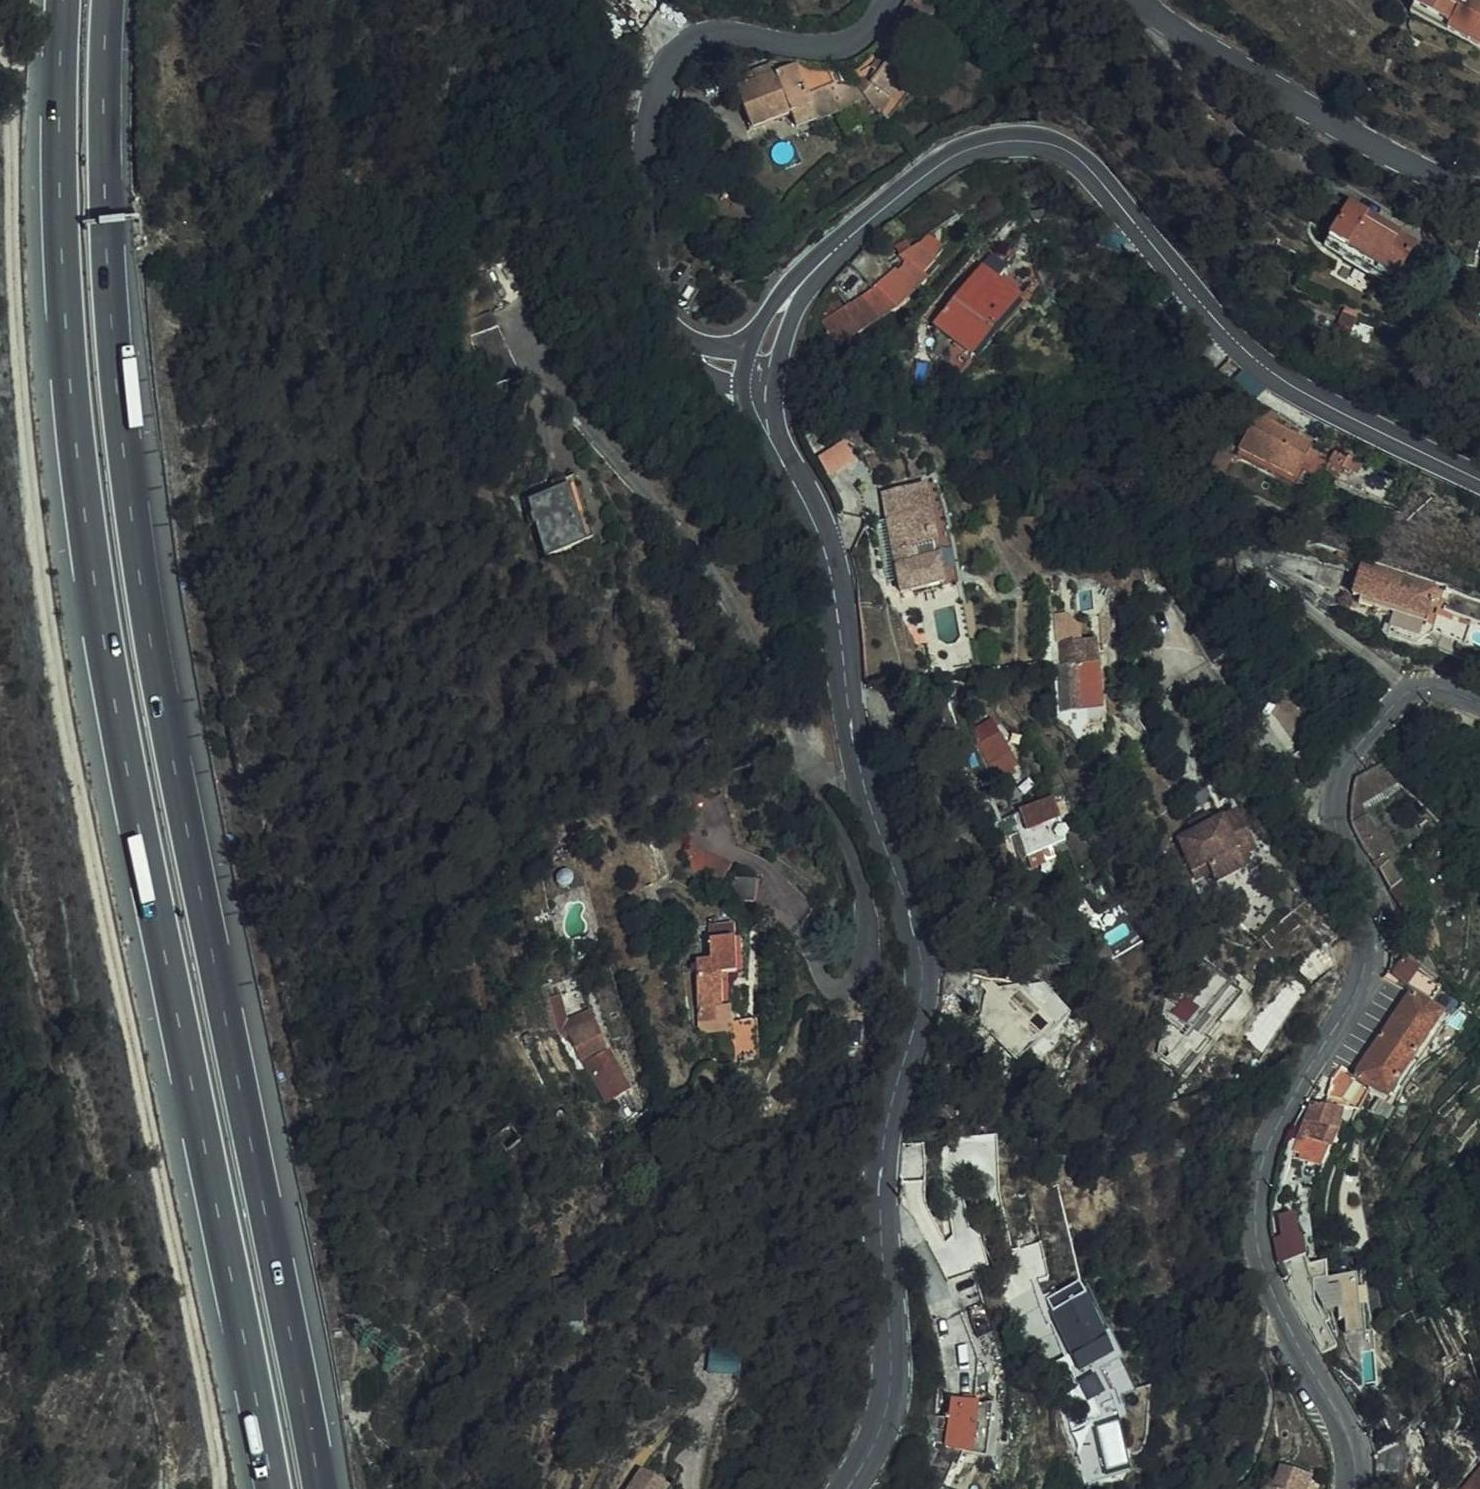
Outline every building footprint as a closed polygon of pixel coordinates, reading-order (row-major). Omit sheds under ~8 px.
[(912,3),(921,8),(926,0),(915,0),(912,3)] [(1436,18),(1437,15),(1476,34),(1479,26),(1479,3),(1474,0),(1400,0),(1436,18)] [(912,3),(909,1),(890,30),(906,40),(870,82),(869,84),(884,96),(888,100),(925,56),(914,46),(928,26),(920,21),(925,11),(921,8),(912,3)] [(1437,15),(1436,18),(1432,24),(1471,44),(1476,34),(1437,15)] [(768,63),(749,70),(752,80),(772,72),(768,63)] [(803,91),(792,64),(772,72),(752,80),(749,70),(735,76),(739,85),(734,88),(750,128),(786,113),(791,126),(813,116),(803,91)] [(863,77),(855,85),(872,111),(884,96),(869,84),(870,82),(863,77)] [(803,91),(813,116),(841,106),(842,108),(850,105),(859,119),(872,111),(855,85),(852,81),(847,83),(837,83),(837,80),(803,91)] [(1321,204),(1293,246),(1337,275),(1363,230),(1321,204)] [(1363,230),(1337,275),(1358,288),(1387,245),(1363,230)] [(870,279),(826,301),(836,320),(886,295),(890,298),(918,269),(916,266),(930,250),(916,236),(905,246),(898,258),(894,261),(887,254),(866,274),(870,279)] [(926,316),(964,346),(1011,289),(989,270),(1001,255),(986,243),(973,258),(926,316)] [(496,364),(469,377),(478,385),(497,365),(496,364)] [(1264,464),(1270,451),(1282,427),(1228,400),(1210,437),(1264,464)] [(1282,427),(1270,451),(1288,460),(1300,436),(1282,427)] [(821,454),(831,472),(856,459),(846,441),(821,454)] [(542,472),(509,479),(513,501),(520,499),(528,535),(567,526),(565,512),(575,510),(564,458),(540,463),(542,472)] [(876,488),(883,528),(927,524),(937,523),(930,478),(920,480),(876,488)] [(927,524),(883,528),(892,578),(935,572),(945,570),(937,523),(927,524)] [(1426,580),(1351,555),(1341,585),(1386,600),(1378,626),(1405,634),(1414,608),(1417,609),(1426,580)] [(1053,636),(1053,648),(1070,648),(1069,636),(1053,636)] [(1070,648),(1053,648),(1056,695),(1073,694),(1073,692),(1092,691),(1088,648),(1070,648)] [(988,730),(975,734),(981,751),(989,772),(1002,766),(995,746),(998,745),(988,730)] [(1375,767),(1350,781),(1361,806),(1395,785),(1377,767),(1375,767)] [(1361,806),(1350,781),(1347,811),(1348,821),(1360,850),(1375,871),(1386,888),(1386,890),(1398,883),(1387,865),(1382,856),(1385,854),(1373,837),(1361,806)] [(1034,842),(1045,839),(1041,820),(1051,818),(1045,790),(1010,798),(1013,810),(1006,813),(1014,847),(1018,846),(1020,855),(1035,850),(1034,842)] [(1183,817),(1171,822),(1182,850),(1197,845),(1200,854),(1204,863),(1245,847),(1227,800),(1201,810),(1183,817)] [(1179,807),(1183,817),(1201,810),(1197,800),(1179,807)] [(998,802),(984,807),(990,825),(1003,821),(998,802)] [(1381,833),(1373,837),(1385,854),(1382,856),(1387,865),(1398,857),(1381,833)] [(718,861),(678,836),(671,848),(684,865),(706,881),(715,866),(718,861)] [(1197,845),(1182,850),(1186,859),(1200,854),(1197,845)] [(719,867),(716,888),(738,892),(742,870),(719,867)] [(1398,883),(1386,890),(1396,904),(1406,918),(1418,910),(1416,906),(1399,884),(1398,883)] [(699,924),(692,925),(693,949),(679,950),(682,1008),(701,1007),(700,991),(707,990),(706,970),(705,959),(712,959),(718,959),(716,920),(699,921),(699,924)] [(1385,980),(1419,1002),(1431,984),(1417,972),(1403,955),(1401,955),(1385,980)] [(970,959),(959,959),(962,1002),(973,1001),(970,959)] [(1419,1002),(1385,980),(1332,1063),(1341,1069),(1354,1079),(1384,1098),(1436,1013),(1419,1002)] [(992,999),(981,1033),(997,1051),(1051,1005),(1031,981),(1019,991),(1012,984),(992,999)] [(577,1009),(550,1021),(564,1052),(568,1050),(587,1088),(609,1077),(592,1041),(590,1041),(577,1009)] [(1354,1079),(1341,1069),(1334,1078),(1332,1078),(1328,1095),(1342,1098),(1354,1079)] [(1305,1140),(1300,1155),(1320,1163),(1326,1147),(1328,1148),(1335,1132),(1336,1132),(1338,1127),(1337,1127),(1341,1108),(1314,1102),(1307,1117),(1305,1116),(1298,1137),(1305,1140)] [(1305,1140),(1298,1137),(1294,1147),(1302,1149),(1305,1140)] [(1310,1249),(1294,1250),(1294,1254),(1296,1268),(1312,1266),(1311,1250),(1310,1249)] [(1343,1306),(1346,1330),(1369,1328),(1364,1271),(1320,1274),(1323,1308),(1343,1306)] [(1073,1281),(1043,1295),(1070,1352),(1101,1336),(1073,1281)] [(1454,1384),(1451,1384),(1448,1381),(1442,1387),(1445,1390),(1462,1388),(1461,1383),(1464,1383),(1463,1376),(1453,1377),(1454,1384)] [(940,1385),(934,1432),(957,1437),(963,1388),(940,1385)] [(957,1437),(934,1432),(927,1430),(923,1443),(940,1449),(941,1446),(958,1453),(964,1439),(957,1437)] [(1285,1486),(1291,1488),(1300,1466),(1267,1453),(1256,1476),(1249,1473),(1243,1488),(1283,1488),(1285,1486)] [(1478,1454),(1442,1488),(1479,1488),(1479,1456),(1478,1454)] [(647,1477),(620,1460),(601,1488),(639,1488),(647,1477)]
